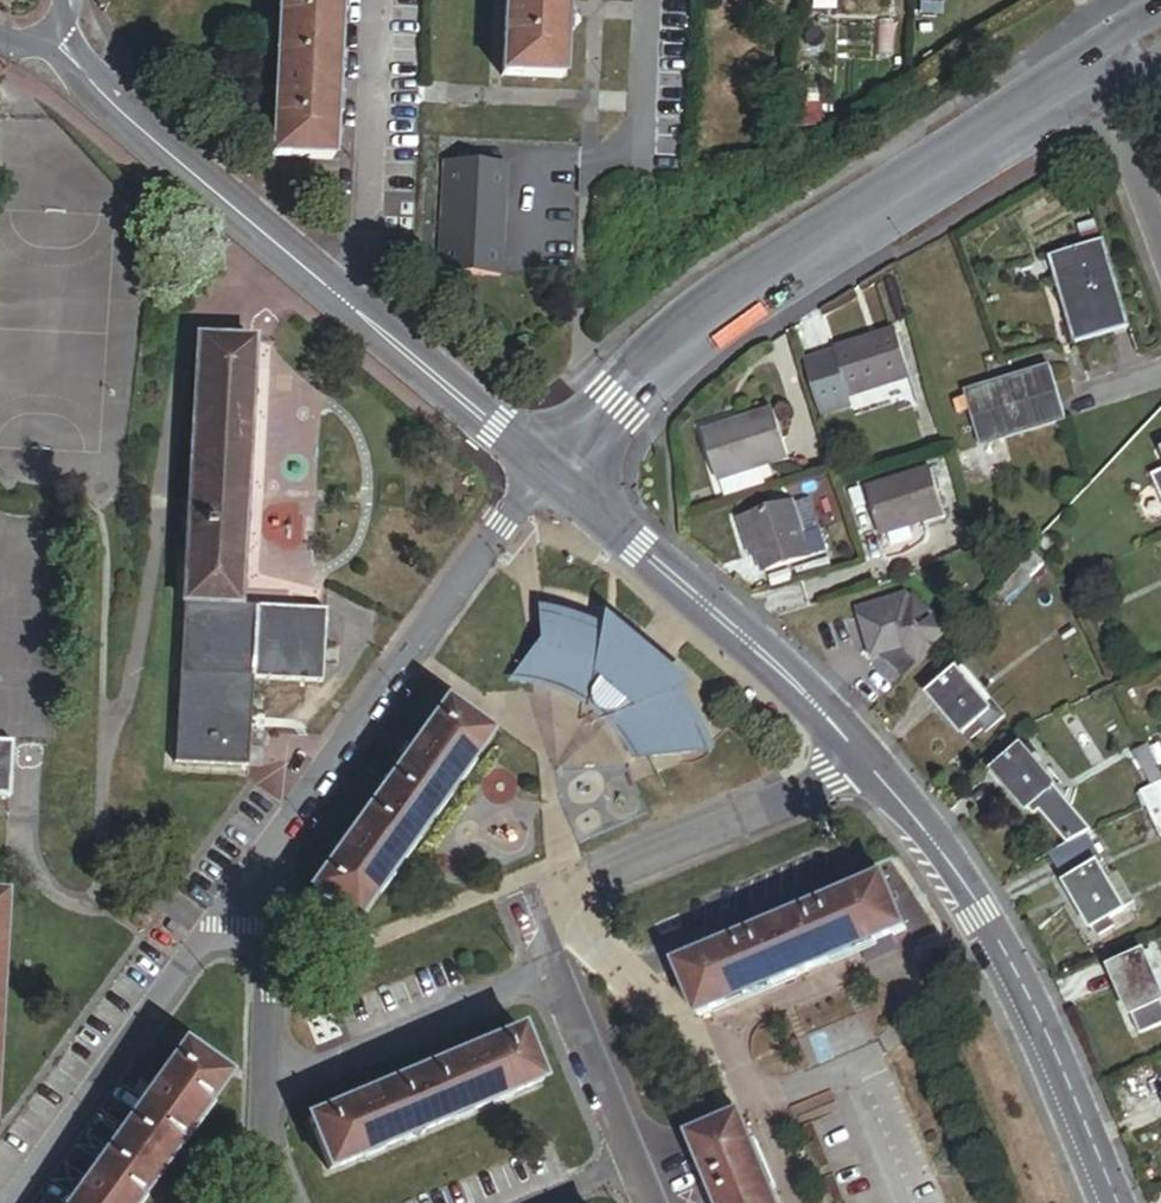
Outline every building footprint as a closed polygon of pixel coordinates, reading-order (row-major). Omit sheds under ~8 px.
[(271,156),(332,159),(335,90),(339,0),(278,0),(271,156)] [(561,80),(564,16),(565,0),(504,0),(500,77),(561,80)] [(440,275),(501,277),(503,211),(505,167),(444,164),(440,275)] [(1070,346),(1123,331),(1099,245),(1046,260),(1070,346)] [(254,667),(324,671),(328,600),(245,595),(259,332),(216,329),(203,329),(180,750),(249,753),(251,730),(254,667)] [(805,363),(821,417),(853,408),(850,398),(911,381),(897,334),(881,338),(882,340),(873,343),(873,341),(838,351),(839,354),(805,363)] [(944,403),(959,452),(1046,426),(1032,377),(944,403)] [(718,490),(790,469),(776,419),(704,440),(718,490)] [(1147,478),(1160,511),(1160,472),(1147,478)] [(879,547),(943,529),(929,481),(865,499),(879,547)] [(822,540),(814,509),(797,514),(805,545),(822,540)] [(763,580),(828,562),(822,540),(805,545),(797,514),(796,512),(741,527),(749,556),(755,554),(758,564),(763,580)] [(755,554),(749,556),(752,566),(758,564),(755,554)] [(1032,584),(1043,572),(1033,562),(1022,574),(1032,584)] [(866,654),(905,691),(953,638),(920,607),(916,609),(913,605),(856,622),(866,654)] [(625,728),(644,762),(685,758),(697,736),(676,702),(675,703),(652,683),(656,680),(647,672),(648,671),(631,657),(629,658),(621,650),(617,654),(594,634),(595,633),(535,615),(538,646),(540,677),(577,688),(575,695),(593,701),(593,702),(593,704),(594,705),(594,706),(594,707),(595,709),(596,710),(597,711),(599,713),(600,714),(601,714),(603,715),(604,715),(606,715),(607,715),(608,715),(609,715),(618,731),(625,728)] [(538,646),(502,683),(505,683),(511,684),(517,685),(524,686),(532,688),(538,690),(547,693),(554,695),(558,697),(564,700),(570,703),(576,706),(582,710),(586,714),(590,717),(594,719),(596,722),(600,725),(603,728),(606,732),(609,734),(613,738),(615,741),(618,745),(620,747),(622,751),(625,755),(627,759),(630,764),(644,762),(625,728),(618,731),(609,715),(608,715),(607,715),(606,715),(604,715),(603,715),(601,714),(600,714),(599,713),(597,711),(596,710),(595,709),(594,707),(594,706),(594,705),(593,704),(593,702),(593,701),(575,695),(577,688),(540,677),(538,646)] [(982,713),(990,707),(960,671),(952,677),(982,713)] [(984,715),(982,713),(952,677),(927,698),(960,738),(962,736),(967,742),(980,732),(973,724),(984,715)] [(983,736),(1001,720),(990,707),(982,713),(984,715),(973,724),(980,732),(983,736)] [(303,896),(346,926),(480,741),(437,711),(303,896)] [(7,799),(9,743),(0,742),(0,799),(7,799)] [(1023,760),(1027,757),(1022,750),(1018,754),(1023,760)] [(1160,786),(1144,750),(1127,759),(1147,792),(1156,788),(1160,786)] [(1036,800),(1048,790),(1018,754),(1016,752),(991,774),(1024,812),(1025,811),(1031,817),(1036,814),(1043,808),(1036,800)] [(1160,804),(1160,798),(1156,788),(1147,792),(1137,797),(1144,812),(1160,804)] [(1065,848),(1088,837),(1048,790),(1036,800),(1043,808),(1036,814),(1065,848)] [(1160,840),(1160,804),(1144,812),(1157,842),(1160,840)] [(1104,886),(1111,881),(1088,837),(1065,848),(1047,856),(1065,890),(1096,872),(1104,886)] [(1105,922),(1120,914),(1104,886),(1096,872),(1065,890),(1088,930),(1090,929),(1096,939),(1110,931),(1105,922)] [(1120,914),(1132,906),(1116,879),(1111,881),(1104,886),(1120,914)] [(671,968),(692,1018),(713,1010),(834,961),(882,942),(901,934),(881,884),(835,902),(733,943),(671,968)] [(1103,950),(1115,943),(1110,936),(1099,943),(1103,950)] [(1160,1003),(1160,981),(1150,955),(1141,959),(1160,1004),(1160,1003)] [(1144,1010),(1160,1004),(1141,959),(1107,973),(1126,1018),(1130,1017),(1133,1024),(1147,1018),(1144,1010)] [(301,1126),(320,1172),(533,1084),(513,1037),(301,1126)] [(216,1087),(173,1056),(66,1202),(132,1202),(216,1087)] [(744,1147),(735,1125),(684,1146),(705,1195),(709,1202),(768,1202),(744,1147)]
